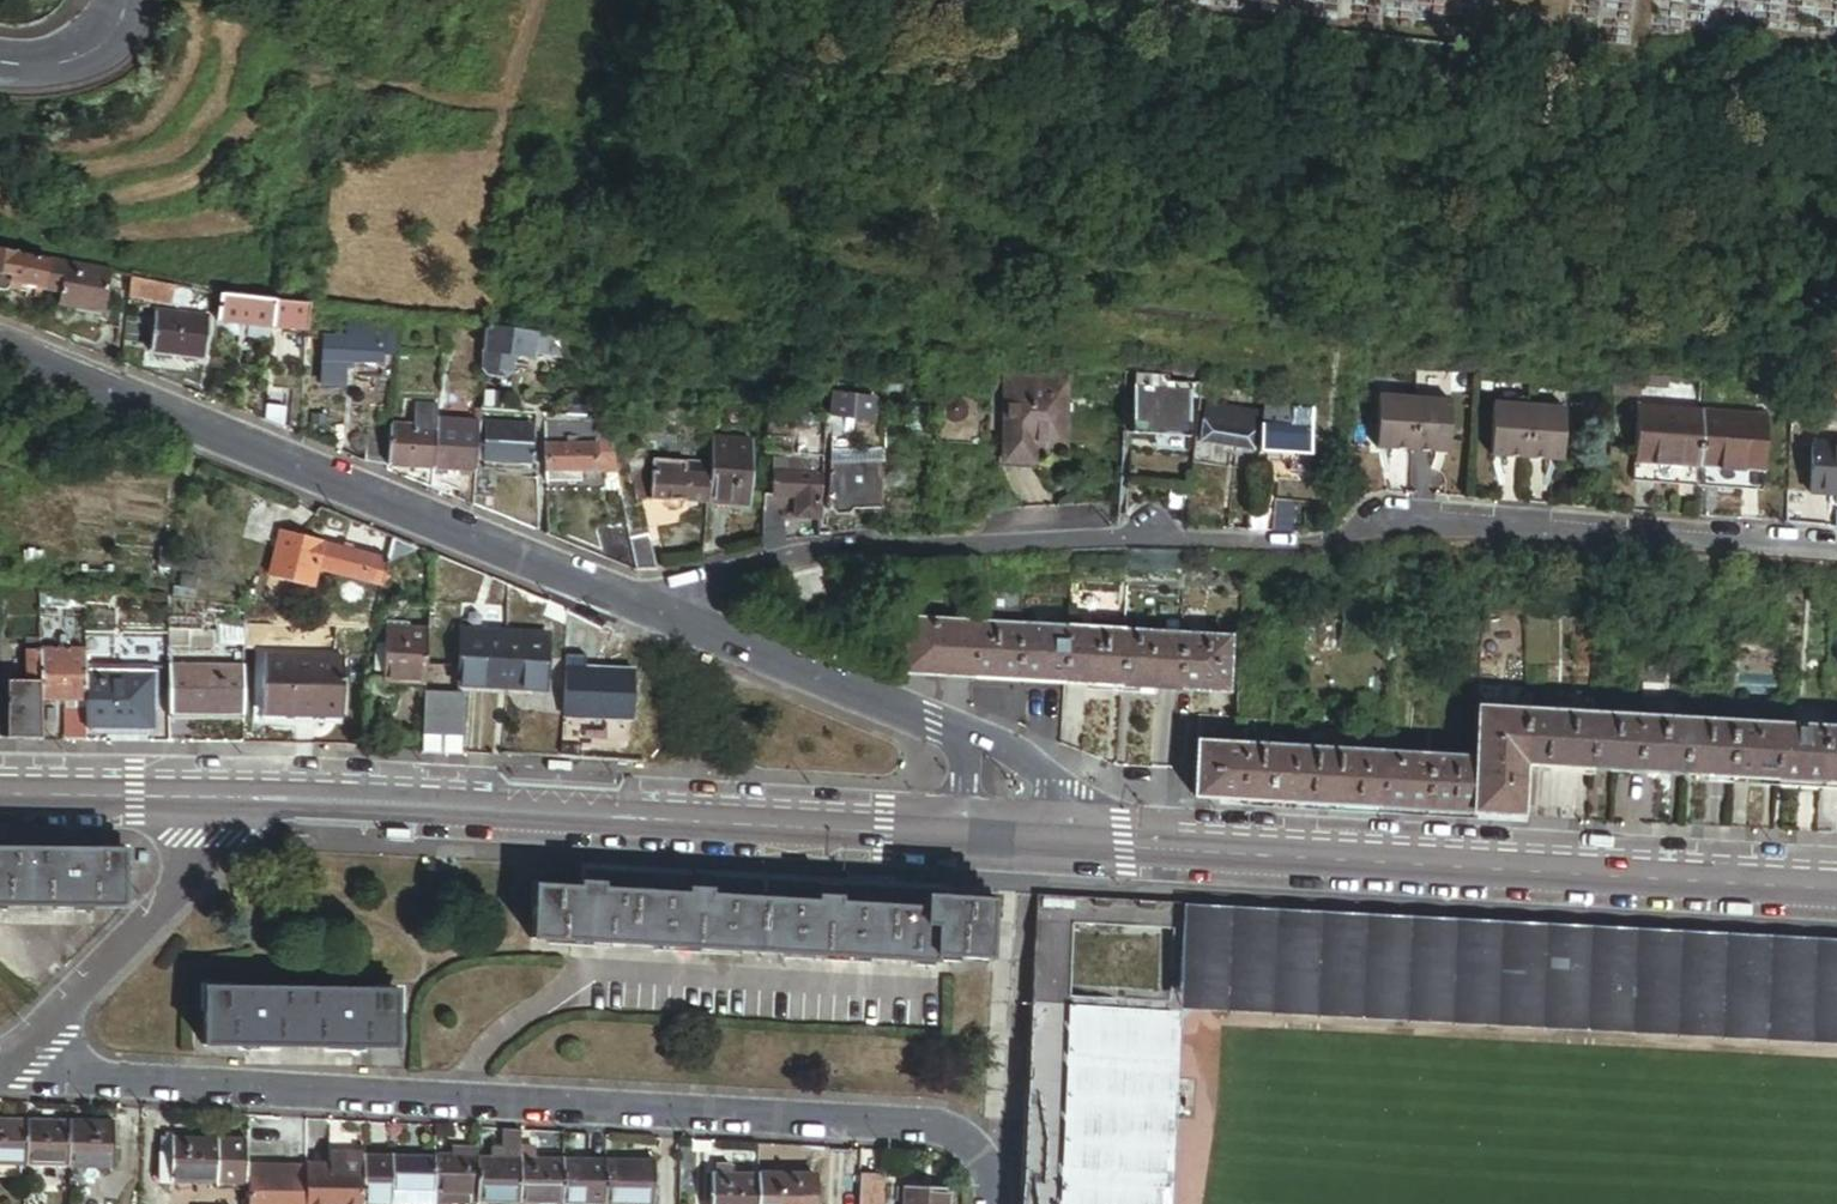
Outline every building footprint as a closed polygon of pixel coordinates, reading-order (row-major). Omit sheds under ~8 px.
[(48,260),(0,250),(0,291),(4,292),(9,289),(10,282),(29,286),(34,287),(43,289),(48,260)] [(101,312),(108,272),(48,260),(43,289),(60,292),(58,303),(101,312)] [(176,286),(135,278),(129,276),(128,295),(173,304),(176,287),(176,286)] [(212,295),(176,287),(173,304),(210,311),(212,295)] [(272,329),(274,301),(222,295),(221,295),(217,322),(240,325),(249,326),(272,329)] [(306,332),(309,305),(274,301),(272,329),(306,332)] [(209,317),(156,311),(151,353),(205,359),(209,317)] [(373,315),(346,312),(346,322),(373,323),(373,315)] [(240,325),(217,322),(215,334),(239,337),(240,325)] [(360,362),(380,363),(380,353),(381,323),(373,323),(346,322),(345,337),(325,337),(325,362),(324,386),(345,387),(345,369),(359,370),(360,362)] [(396,323),(381,323),(380,353),(396,352),(396,323)] [(272,329),(249,326),(247,338),(271,340),(272,329)] [(534,350),(536,333),(485,326),(483,351),(505,354),(511,355),(514,355),(533,357),(534,350)] [(548,352),(550,334),(536,333),(534,350),(548,352)] [(566,354),(550,334),(548,352),(573,361),(566,354)] [(505,354),(483,351),(482,370),(486,377),(504,380),(512,373),(514,355),(511,355),(511,361),(504,360),(505,354)] [(1189,438),(1192,385),(1169,383),(1169,378),(1136,376),(1132,435),(1157,436),(1189,438)] [(1670,380),(1643,377),(1642,389),(1669,391),(1670,380)] [(1215,395),(1217,381),(1207,380),(1204,398),(1228,401),(1228,398),(1215,395)] [(1070,385),(1013,381),(1008,463),(1034,465),(1035,448),(1065,450),(1070,385)] [(288,384),(267,383),(264,420),(285,429),(288,384)] [(498,394),(483,393),(482,408),(497,409),(498,394)] [(873,422),(876,401),(831,395),(829,417),(873,422)] [(1267,402),(1264,426),(1313,427),(1315,407),(1294,407),(1295,397),(1268,396),(1267,402)] [(1452,402),(1380,397),(1376,449),(1448,454),(1452,402)] [(1259,414),(1208,404),(1201,442),(1253,451),(1259,414)] [(415,405),(413,426),(435,428),(436,421),(437,407),(415,405)] [(1566,410),(1493,405),(1489,457),(1562,462),(1566,410)] [(1769,416),(1640,405),(1633,480),(1762,491),(1769,416)] [(476,440),(478,422),(436,421),(435,428),(434,438),(476,440)] [(485,423),(483,461),(528,464),(530,427),(485,423)] [(597,445),(597,437),(597,425),(547,424),(546,444),(597,445)] [(390,428),(387,466),(432,469),(434,438),(435,428),(413,426),(391,425),(390,428)] [(390,428),(368,426),(365,462),(387,466),(390,428)] [(1264,426),(1260,452),(1284,453),(1284,460),(1290,460),(1311,460),(1313,427),(1264,426)] [(1189,438),(1157,436),(1156,451),(1188,453),(1189,438)] [(618,471),(616,463),(614,446),(612,438),(597,437),(597,445),(596,472),(618,471)] [(434,438),(432,469),(474,472),(476,440),(434,438)] [(753,441),(710,439),(709,465),(708,477),(707,504),(749,506),(753,441)] [(1836,494),(1836,443),(1815,441),(1812,493),(1836,494)] [(583,471),(596,472),(597,445),(546,444),(545,480),(583,482),(583,471)] [(775,459),(775,473),(815,475),(817,461),(775,459)] [(828,511),(881,508),(884,460),(831,462),(828,511)] [(1311,460),(1290,460),(1290,474),(1310,474),(1311,460)] [(528,464),(483,461),(483,468),(528,470),(528,464)] [(630,461),(627,461),(635,501),(651,502),(654,462),(630,461)] [(687,463),(654,462),(651,502),(707,504),(708,477),(685,475),(687,463)] [(708,477),(709,465),(687,463),(685,475),(708,477)] [(821,502),(823,475),(815,475),(775,473),(773,499),(785,500),(821,502)] [(1187,506),(1192,477),(1175,474),(1170,503),(1187,506)] [(1297,534),(1299,495),(1276,493),(1274,532),(1297,534)] [(820,516),(821,502),(785,500),(784,514),(820,516)] [(1252,512),(1252,513),(1250,531),(1267,532),(1269,514),(1252,512)] [(761,552),(782,544),(783,520),(784,514),(764,513),(761,552)] [(631,543),(628,527),(595,527),(600,557),(636,572),(636,571),(631,543)] [(385,557),(275,529),(263,574),(311,586),(316,569),(378,585),(385,557)] [(638,573),(655,580),(648,540),(633,543),(631,543),(636,571),(638,573)] [(161,567),(151,568),(151,586),(162,585),(161,567)] [(86,586),(41,581),(41,606),(86,607),(86,586)] [(430,600),(429,612),(447,613),(448,601),(430,600)] [(972,678),(976,624),(904,620),(902,674),(972,678)] [(1018,681),(1021,627),(976,624),(972,678),(1018,681)] [(425,679),(429,627),(386,625),(385,643),(383,672),(383,676),(425,679)] [(1065,683),(1068,630),(1021,627),(1018,681),(1065,683)] [(460,629),(457,682),(524,686),(544,687),(547,634),(460,629)] [(1122,687),(1125,633),(1068,630),(1065,683),(1122,687)] [(1122,687),(1179,690),(1182,636),(1125,633),(1122,687)] [(1182,636),(1179,690),(1227,693),(1230,639),(1182,636)] [(61,637),(61,652),(41,652),(41,658),(73,658),(73,652),(68,652),(68,637),(61,637)] [(385,643),(377,643),(375,672),(383,672),(385,643)] [(261,686),(263,647),(255,646),(252,686),(261,686)] [(344,652),(263,647),(261,686),(269,687),(267,712),(340,717),(344,652)] [(41,682),(42,701),(67,701),(87,700),(86,673),(86,651),(73,652),(73,658),(41,658),(41,682)] [(29,682),(41,682),(41,658),(34,658),(28,658),(29,682)] [(168,664),(168,710),(242,710),(242,665),(168,664)] [(87,706),(87,728),(96,728),(147,728),(155,728),(154,672),(86,673),(87,700),(87,706)] [(42,741),(42,701),(41,682),(29,682),(8,682),(8,740),(42,741)] [(524,686),(457,682),(456,689),(524,693),(524,686)] [(269,687),(261,686),(259,711),(267,712),(269,687)] [(424,692),(423,719),(461,721),(463,694),(424,692)] [(87,741),(87,728),(87,706),(67,706),(67,741),(87,741)] [(1479,709),(1476,760),(1473,814),(1519,816),(1522,765),(1525,711),(1479,709)] [(340,725),(340,717),(267,712),(259,711),(258,720),(340,725)] [(1525,711),(1522,765),(1591,769),(1594,715),(1525,711)] [(1594,715),(1591,769),(1683,775),(1687,721),(1594,715)] [(1247,719),(1239,719),(1199,716),(1198,743),(1245,746),(1247,719)] [(461,721),(423,719),(421,750),(460,752),(461,721)] [(1687,721),(1683,775),(1730,778),(1733,724),(1687,721)] [(1733,724),(1730,778),(1775,780),(1779,726),(1733,724)] [(1779,726),(1775,780),(1821,783),(1824,729),(1779,726)] [(1821,783),(1836,784),(1836,730),(1824,729),(1821,783)] [(1245,746),(1198,743),(1195,798),(1242,800),(1245,746)] [(1242,800),(1291,803),(1294,749),(1245,746),(1242,800)] [(1291,803),(1381,808),(1384,755),(1294,749),(1291,803)] [(1426,811),(1429,757),(1384,755),(1381,808),(1426,811)] [(1476,760),(1429,757),(1426,811),(1473,814),(1476,760)] [(124,909),(125,852),(0,850),(0,908),(124,909)] [(934,957),(988,960),(991,901),(946,899),(946,890),(581,869),(580,890),(535,888),(532,940),(934,963),(934,957)] [(1033,908),(1051,909),(1052,898),(1034,898),(1033,908)] [(1134,912),(1134,903),(1116,902),(1115,910),(1134,912)] [(1152,905),(1151,920),(1180,921),(1180,911),(1180,906),(1152,905)] [(1836,1048),(1836,945),(1180,906),(1180,911),(1180,921),(1175,1013),(1196,1014),(1836,1048)] [(397,992),(204,990),(204,1047),(396,1049),(397,992)] [(1075,1007),(1029,1005),(1018,1203),(1064,1203),(1075,1007)] [(1075,1007),(1064,1203),(1186,1203),(1196,1014),(1175,1013),(1075,1007)] [(0,1122),(0,1167),(22,1167),(25,1167),(27,1123),(0,1122)] [(69,1124),(27,1123),(25,1167),(67,1168),(69,1124)] [(112,1125),(69,1124),(67,1168),(111,1170),(112,1125)] [(501,1151),(490,1150),(490,1160),(520,1160),(521,1147),(521,1132),(502,1131),(501,1151)] [(164,1141),(163,1161),(173,1161),(174,1142),(164,1141)] [(220,1142),(174,1142),(173,1161),(163,1161),(163,1187),(220,1188),(220,1142)] [(249,1143),(220,1142),(220,1188),(248,1189),(248,1166),(249,1143)] [(534,1148),(521,1147),(520,1160),(534,1160),(534,1148)] [(452,1151),(452,1159),(478,1159),(478,1151),(452,1151)] [(305,1203),(362,1203),(362,1202),(363,1157),(363,1156),(330,1156),(330,1168),(306,1167),(305,1203)] [(391,1158),(363,1157),(362,1202),(435,1203),(435,1193),(391,1192),(391,1158)] [(435,1193),(436,1159),(391,1158),(391,1192),(435,1193)] [(452,1159),(436,1159),(435,1193),(477,1194),(478,1159),(452,1159)] [(478,1159),(477,1194),(477,1203),(520,1203),(520,1160),(490,1160),(478,1159)] [(520,1160),(520,1203),(561,1203),(562,1161),(534,1160),(520,1160)] [(561,1203),(604,1203),(605,1162),(562,1161),(561,1203)] [(605,1162),(604,1203),(679,1203),(680,1163),(605,1162)] [(306,1167),(248,1166),(248,1189),(247,1203),(305,1203),(306,1167)] [(0,1167),(0,1177),(22,1178),(22,1167),(0,1167)] [(757,1176),(726,1175),(727,1167),(714,1167),(713,1203),(756,1203),(757,1176)] [(757,1176),(756,1203),(814,1203),(815,1178),(757,1176)] [(860,1178),(859,1203),(881,1203),(882,1179),(860,1178)] [(903,1203),(949,1203),(950,1191),(904,1189),(903,1203)] [(435,1193),(435,1203),(464,1203),(477,1203),(477,1194),(435,1193)]
